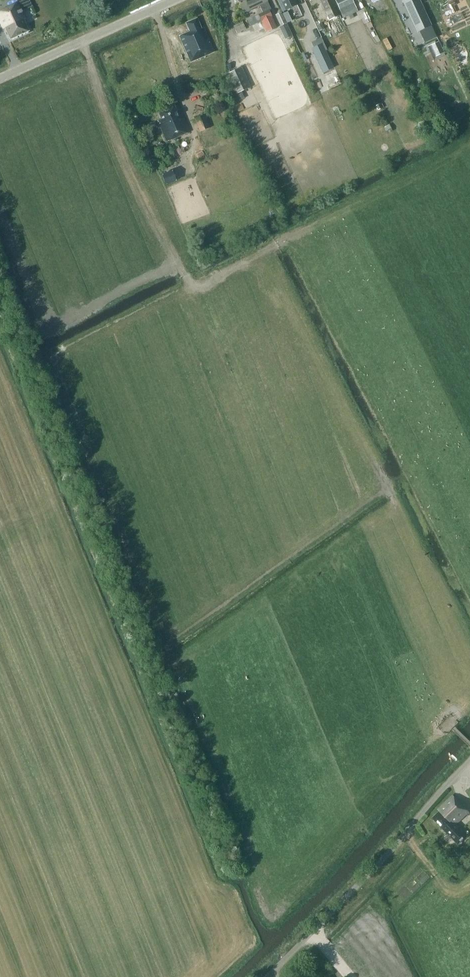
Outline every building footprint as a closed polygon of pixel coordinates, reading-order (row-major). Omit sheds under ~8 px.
[(10,40),(29,32),(24,20),(25,19),(22,11),(25,9),(28,15),(35,11),(30,0),(25,0),(0,11),(0,25),(2,30),(5,28),(10,40)] [(250,10),(258,6),(261,13),(257,15),(266,33),(276,28),(268,11),(271,10),(268,2),(266,2),(265,0),(236,0),(242,13),(250,10)] [(282,12),(297,5),(294,0),(277,0),(282,12)] [(324,10),(329,21),(339,16),(332,0),(320,0),(324,10)] [(352,0),(337,0),(335,1),(339,10),(354,3),(352,0)] [(417,34),(431,27),(419,0),(401,0),(417,34)] [(340,10),(343,18),(358,12),(354,4),(340,10)] [(279,27),(285,40),(292,37),(281,13),(275,16),(280,27),(279,27)] [(178,37),(189,63),(213,53),(204,29),(208,27),(204,18),(200,16),(198,17),(197,19),(185,24),(189,33),(178,37)] [(233,26),(236,34),(246,30),(242,22),(233,26)] [(430,47),(435,58),(444,54),(439,43),(430,47)] [(323,75),(333,70),(325,51),(322,44),(314,48),(311,50),(323,75)] [(185,60),(179,62),(182,72),(188,70),(185,60)] [(227,75),(236,95),(251,87),(241,68),(227,75)] [(379,104),(376,106),(381,116),(384,114),(379,104)] [(158,122),(167,144),(190,134),(183,118),(180,119),(175,107),(159,114),(162,120),(158,122)] [(196,122),(201,134),(209,130),(204,118),(196,122)] [(389,125),(383,127),(386,134),(392,131),(389,125)] [(161,176),(165,186),(176,182),(171,171),(161,176)] [(468,812),(453,795),(438,810),(439,811),(432,818),(458,844),(467,836),(456,824),(468,812)]
